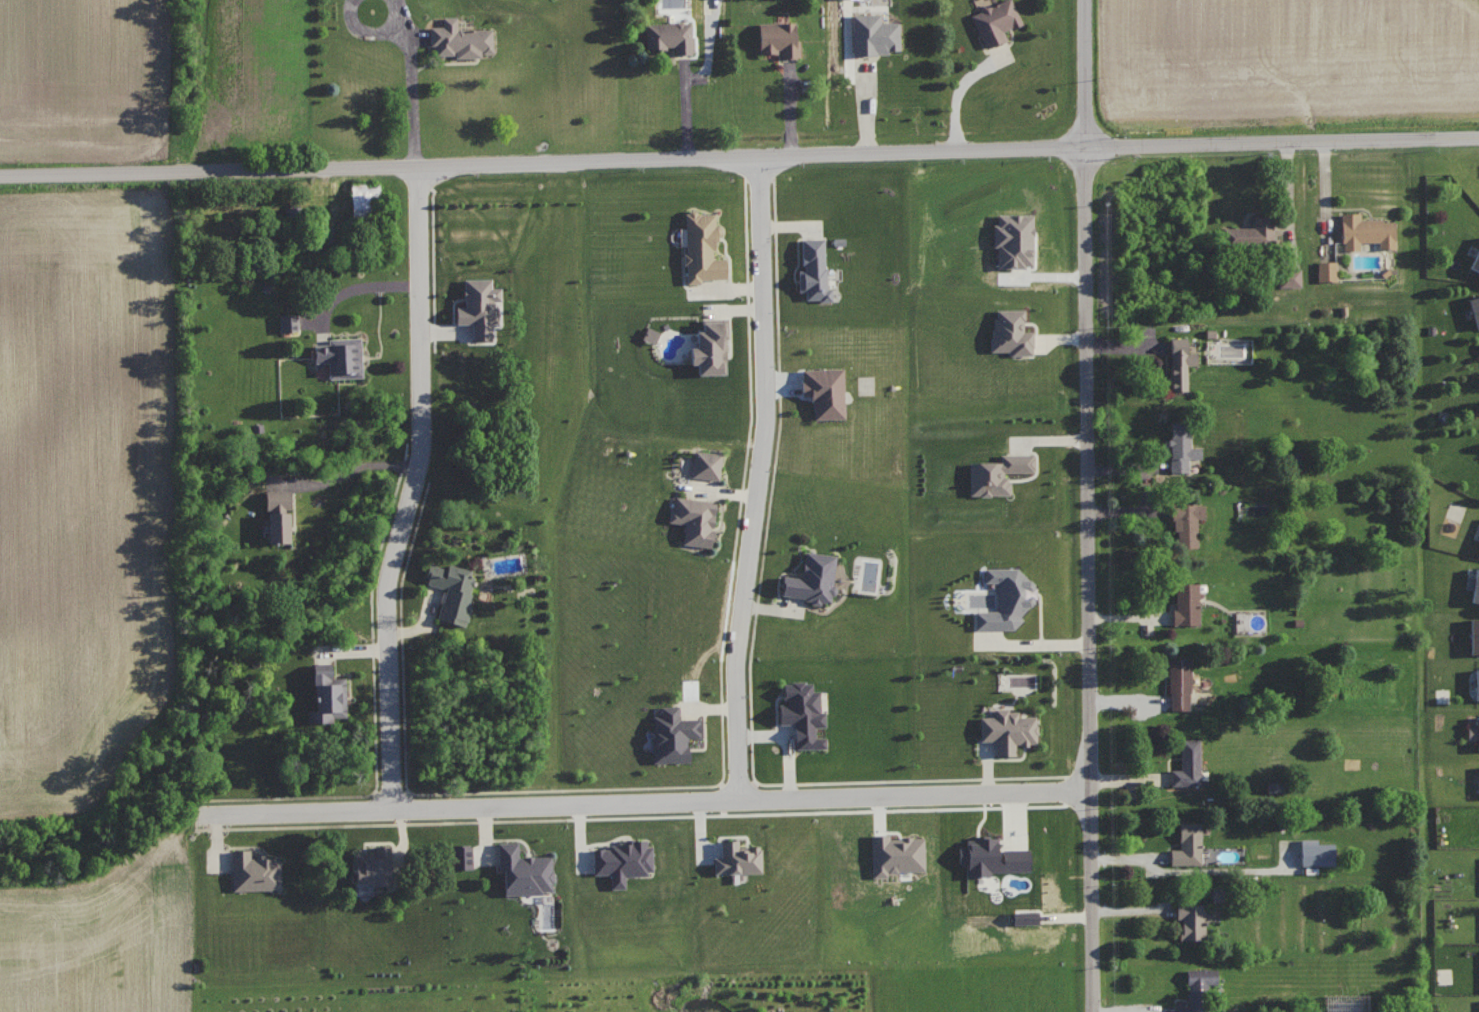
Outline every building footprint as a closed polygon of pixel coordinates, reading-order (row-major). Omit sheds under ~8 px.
[(1013,0),(999,0),(981,7),(982,10),(971,14),(985,48),(1008,39),(1004,30),(1023,23),(1013,0)] [(852,13),(853,54),(900,52),(899,21),(881,22),(881,12),(852,13)] [(493,28),(458,29),(458,15),(443,16),(443,25),(430,26),(431,45),(436,45),(436,54),(455,54),(455,57),(483,56),(483,52),(493,51),(493,28)] [(647,22),(647,48),(675,48),(675,53),(694,53),(693,21),(647,22)] [(759,53),(780,53),(780,58),(798,57),(798,21),(759,21),(759,53)] [(376,182),(351,183),(352,215),(377,214),(376,182)] [(287,206),(306,205),(307,242),(288,243),(287,206)] [(726,277),(725,257),(715,257),(715,211),(685,211),(685,264),(686,264),(687,281),(700,281),(700,277),(726,277)] [(1341,212),(1342,249),(1359,249),(1359,241),(1378,240),(1379,248),(1395,247),(1394,218),(1360,219),(1360,211),(1341,212)] [(1254,225),(1223,227),(1224,247),(1273,244),(1272,214),(1253,214),(1254,225)] [(802,237),(802,268),(798,268),(799,290),(805,290),(805,299),(832,299),(832,287),(826,287),(825,237),(802,237)] [(1478,272),(1478,245),(1470,268),(1478,272)] [(1317,260),(1317,280),(1336,279),(1336,260),(1317,260)] [(1301,268),(1279,268),(1279,286),(1301,286),(1301,268)] [(492,338),(492,322),(500,322),(500,286),(491,286),(491,277),(463,277),(463,305),(456,305),(456,322),(472,322),(472,338),(492,338)] [(1476,328),(1478,327),(1478,295),(1468,298),(1476,328)] [(992,350),(1009,350),(1009,354),(1033,354),(1033,330),(1024,330),(1024,308),(992,308),(992,350)] [(298,330),(298,312),(280,313),(280,330),(298,330)] [(698,373),(727,372),(726,317),(702,318),(702,329),(696,329),(697,345),(690,346),(691,363),(697,363),(698,373)] [(315,361),(328,361),(329,377),(362,376),(361,336),(329,337),(329,343),(314,344),(315,361)] [(1170,337),(1171,390),(1187,389),(1187,364),(1197,363),(1197,351),(1187,352),(1187,336),(1170,337)] [(843,367),(801,368),(802,394),(812,394),(812,418),(844,417),(843,367)] [(1169,421),(1171,471),(1188,470),(1188,457),(1201,457),(1200,446),(1191,446),(1190,421),(1169,421)] [(691,475),(719,479),(722,453),(695,449),(691,475)] [(1000,453),(1000,460),(969,461),(970,494),(1008,494),(1008,471),(1035,470),(1034,452),(1000,453)] [(265,489),(266,508),(268,508),(268,542),(289,541),(289,508),(291,508),(290,489),(265,489)] [(682,543),(712,546),(716,499),(672,495),(670,521),(684,522),(682,543)] [(1197,546),(1197,517),(1204,517),(1204,502),(1174,503),(1175,546),(1197,546)] [(837,554),(805,550),(801,576),(783,574),(781,595),(831,602),(837,554)] [(437,618),(466,625),(471,604),(468,603),(474,577),(469,576),(471,568),(447,562),(447,566),(429,562),(425,582),(445,587),(437,618)] [(1478,601),(1478,567),(1475,566),(1471,600),(1478,601)] [(985,569),(985,581),(997,581),(997,610),(974,610),(974,628),(1021,628),(1021,605),(1034,605),(1035,569),(985,569)] [(1199,582),(1174,582),(1175,624),(1199,623),(1199,582)] [(1470,653),(1478,653),(1478,617),(1470,617),(1470,653)] [(1191,658),(1169,657),(1169,708),(1190,708),(1190,679),(1191,679),(1191,658)] [(346,716),(346,676),(332,676),(331,662),(314,662),(315,709),(307,709),(307,721),(333,721),(333,716),(346,716)] [(795,747),(826,747),(826,736),(815,736),(815,726),(825,725),(825,710),(820,711),(820,690),(812,690),(812,680),(783,681),(783,701),(779,701),(779,723),(794,723),(795,747)] [(654,761),(689,760),(688,736),(701,735),(700,717),(679,718),(679,704),(660,705),(660,714),(652,714),(654,761)] [(980,715),(980,740),(995,740),(995,754),(1015,754),(1015,743),(1037,742),(1037,715),(1018,715),(1018,708),(995,708),(995,715),(980,715)] [(1478,749),(1478,714),(1477,714),(1477,724),(1467,724),(1468,738),(1478,738),(1478,749)] [(1170,785),(1201,784),(1200,738),(1180,738),(1181,768),(1169,768),(1170,785)] [(1201,863),(1201,821),(1179,821),(1180,848),(1170,848),(1170,863),(1201,863)] [(923,836),(889,836),(889,833),(871,833),(872,872),(924,871),(923,836)] [(1029,870),(1029,848),(999,849),(998,835),(966,836),(967,875),(990,875),(990,870),(1029,870)] [(1334,842),(1317,842),(1317,837),(1301,837),(1301,864),(1334,864),(1334,842)] [(593,873),(610,873),(610,887),(625,887),(625,874),(651,873),(650,838),(629,839),(629,841),(609,842),(609,847),(593,847),(593,873)] [(762,871),(761,844),(739,845),(738,838),(722,839),(722,855),(714,856),(714,872),(762,871)] [(504,893),(552,892),(552,854),(519,855),(518,840),(497,841),(498,870),(504,870),(504,893)] [(452,867),(472,868),(473,844),(452,843),(452,867)] [(356,864),(355,883),(390,884),(391,844),(375,844),(375,856),(362,856),(362,864),(356,864)] [(280,855),(250,856),(250,848),(232,848),(233,889),(280,888),(280,855)] [(1180,938),(1205,939),(1205,903),(1177,902),(1177,918),(1180,918),(1180,938)] [(1038,910),(1012,910),(1013,923),(1038,922),(1038,910)] [(1207,983),(1217,982),(1217,967),(1187,968),(1188,1001),(1177,1001),(1177,1011),(1208,1011),(1207,983)]
